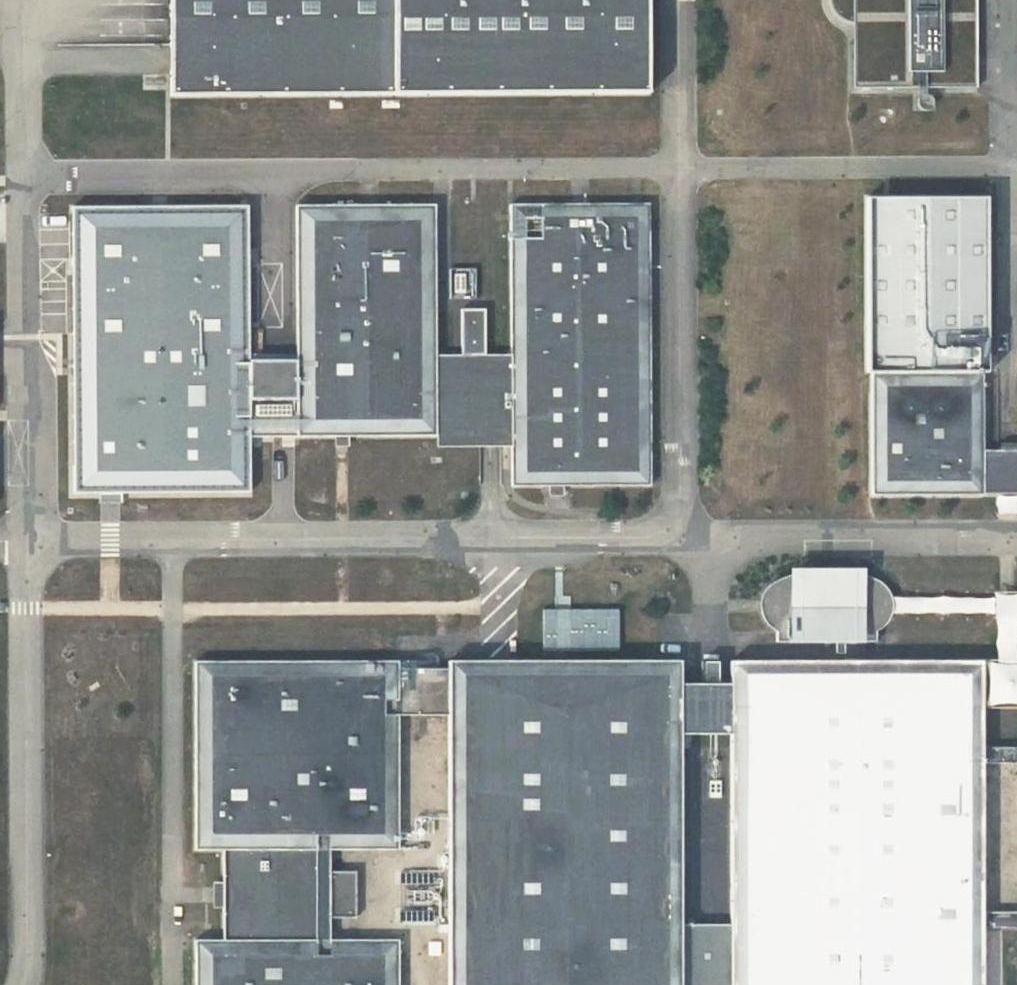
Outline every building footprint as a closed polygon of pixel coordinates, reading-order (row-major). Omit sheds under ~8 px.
[(172,95),(648,93),(648,0),(171,0),(172,95)] [(857,0),(829,0),(829,3),(831,7),(831,9),(833,11),(835,13),(838,16),(842,18),(843,19),(847,20),(851,21),(853,21),(857,21),(857,0)] [(857,21),(858,44),(850,44),(851,88),(975,85),(973,0),(857,0),(857,21)] [(987,195),(866,197),(867,372),(872,372),(987,371),(987,195)] [(564,485),(651,485),(650,204),(510,205),(512,355),(486,355),(485,309),(461,309),(461,356),(436,356),(435,205),(296,205),(296,361),(297,401),(297,437),(335,437),(349,437),(436,437),(437,447),(511,447),(512,486),(549,485),(564,485)] [(245,206),(70,207),(71,493),(96,493),(97,504),(110,504),(120,503),(121,493),(248,492),(245,399),(297,401),(296,361),(243,362),(245,206)] [(984,449),(987,371),(872,372),(871,495),(1016,495),(1016,449),(984,449)] [(349,437),(335,437),(335,447),(350,447),(349,437)] [(564,485),(549,485),(549,496),(564,496),(564,485)] [(773,628),(773,638),(873,638),(873,627),(874,627),(879,625),(884,620),(888,614),(891,607),(891,596),(888,591),(879,581),(864,572),(860,571),(858,570),(854,570),(850,568),(847,568),(844,567),(805,567),(801,568),(799,568),(794,570),(792,570),(767,579),(764,583),(759,590),(757,600),(757,606),(759,615),(763,620),(767,624),(773,628)] [(617,652),(617,610),(541,609),(540,651),(617,652)] [(982,927),(1016,927),(1016,911),(982,911),(982,762),(1016,763),(1016,746),(982,746),(982,659),(730,660),(730,683),(718,683),(719,660),(702,660),(702,683),(681,683),(681,659),(448,660),(448,667),(397,668),(397,659),(194,660),(194,849),(223,848),(222,939),(195,938),(195,984),(398,984),(398,938),(329,939),(329,917),(356,917),(355,870),(330,870),(329,848),(399,849),(398,714),(448,714),(448,984),(982,984),(982,927)]
